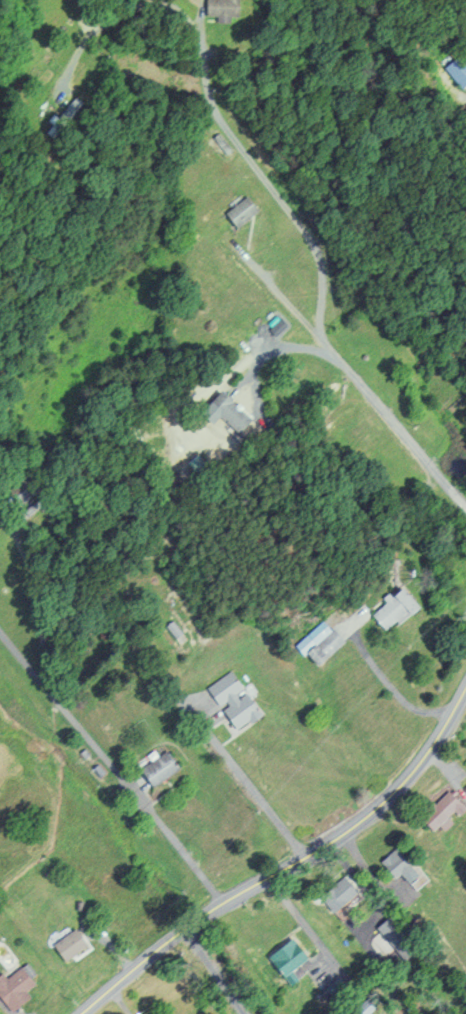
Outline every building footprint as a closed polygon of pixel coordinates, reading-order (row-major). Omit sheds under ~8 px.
[(242,0),(207,0),(207,17),(242,17),(242,0)] [(465,88),(465,59),(463,55),(447,67),(464,90),(465,88)] [(55,137),(87,105),(80,97),(47,130),(55,137)] [(263,211),(250,195),(229,212),(242,228),(263,211)] [(214,403),(246,434),(260,419),(228,388),(214,403)] [(390,600),(376,614),(395,633),(426,601),(409,583),(391,601),(390,600)] [(372,614),(366,607),(353,619),(350,616),(310,654),(322,667),(351,640),(347,635),(356,625),(358,627),(372,614)] [(209,688),(241,731),(265,714),(233,670),(209,688)] [(183,767),(168,749),(143,770),(158,787),(183,767)] [(422,813),(437,831),(445,824),(448,828),(465,812),(465,804),(453,788),(422,813)] [(405,881),(420,867),(399,846),(384,861),(405,881)] [(362,891),(347,875),(324,897),(339,913),(362,891)] [(410,959),(423,946),(391,916),(379,929),(410,959)] [(93,944),(81,927),(55,944),(67,961),(93,944)] [(314,957),(297,937),(275,955),(291,975),(314,957)] [(0,977),(0,992),(15,1012),(34,998),(29,991),(40,983),(27,965),(9,978),(5,973),(0,977)]
